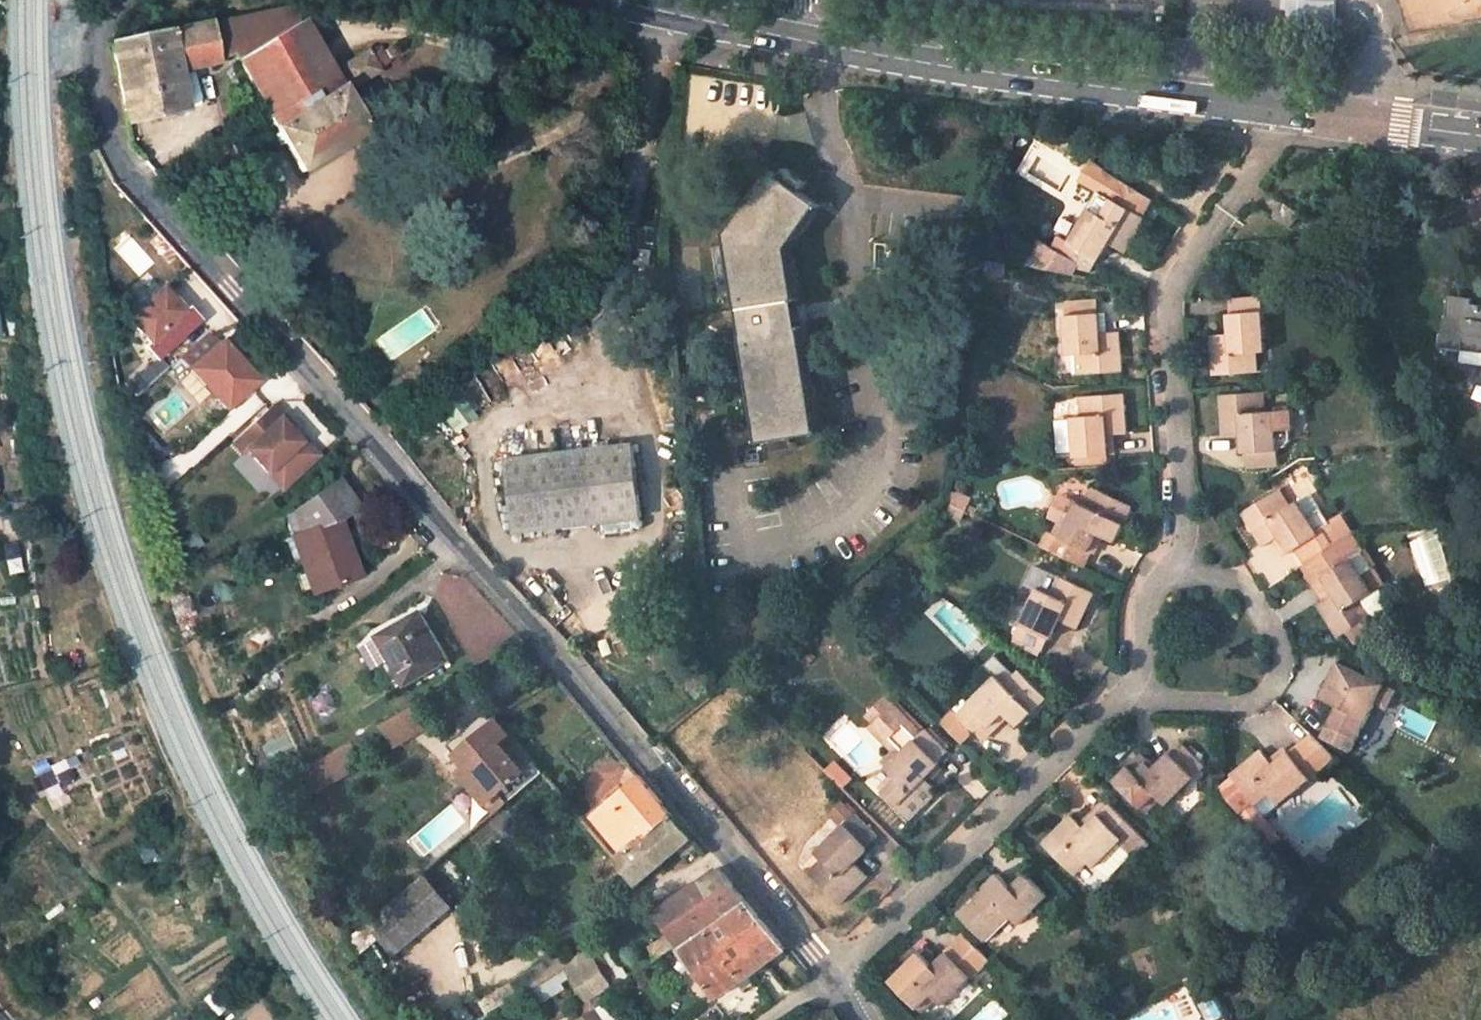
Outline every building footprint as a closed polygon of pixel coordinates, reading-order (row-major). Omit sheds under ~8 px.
[(233,54),(237,60),(304,21),(294,5),(111,43),(111,45),(125,120),(185,108),(178,71),(219,63),(219,60),(233,54)] [(237,60),(301,171),(368,129),(340,79),(347,74),(353,84),(376,72),(388,61),(381,50),(364,55),(344,67),(345,69),(337,75),(306,20),(304,21),(237,60)] [(397,54),(393,47),(387,50),(391,58),(397,54)] [(1215,70),(1231,72),(1232,66),(1216,64),(1215,67),(1215,70)] [(1109,200),(1097,217),(1086,210),(1067,242),(1059,238),(1054,249),(1040,239),(1025,266),(1073,276),(1075,269),(1093,274),(1112,246),(1126,255),(1149,220),(1145,218),(1156,204),(1089,162),(1077,181),(1109,200)] [(815,202),(766,167),(721,232),(759,440),(818,430),(785,246),(815,202)] [(1288,203),(1277,218),(1294,229),(1304,214),(1288,203)] [(1005,262),(987,258),(985,270),(1003,274),(1005,262)] [(157,362),(197,325),(186,313),(183,316),(162,293),(129,324),(149,346),(146,350),(157,362)] [(1472,305),(1473,299),(1450,295),(1443,346),(1480,350),(1480,306),(1472,305)] [(1259,299),(1228,301),(1228,313),(1225,313),(1227,336),(1208,336),(1211,376),(1257,372),(1257,353),(1263,352),(1259,299)] [(1124,375),(1121,333),(1107,334),(1105,313),(1100,313),(1099,301),(1063,304),(1064,316),(1067,358),(1075,357),(1077,378),(1084,378),(1124,375)] [(256,380),(223,346),(193,373),(226,409),(256,380)] [(403,385),(395,372),(384,380),(391,392),(403,385)] [(1127,436),(1124,396),(1087,399),(1080,399),(1081,419),(1073,419),(1076,460),(1109,457),(1108,438),(1127,436)] [(1260,396),(1218,399),(1221,437),(1239,435),(1243,471),(1276,469),(1275,449),(1285,449),(1287,444),(1286,432),(1291,431),(1289,410),(1262,413),(1260,396)] [(245,450),(265,473),(299,444),(279,420),(282,418),(271,405),(231,441),(241,454),(245,450)] [(637,517),(627,445),(502,461),(511,534),(637,517)] [(340,478),(296,510),(304,532),(296,535),(315,593),(360,576),(341,518),(359,504),(340,478)] [(1133,506),(1098,489),(1092,487),(1083,504),(1078,501),(1066,524),(1058,521),(1052,534),(1045,548),(1082,565),(1089,568),(1104,537),(1115,543),(1133,506)] [(1280,490),(1243,514),(1265,547),(1280,538),(1292,555),(1301,550),(1308,563),(1342,542),(1321,510),(1309,517),(1299,503),(1292,507),(1280,490)] [(1308,563),(1300,567),(1311,585),(1324,578),(1333,594),(1320,604),(1341,638),(1379,614),(1369,596),(1381,588),(1359,555),(1353,535),(1342,542),(1308,563)] [(1075,631),(1093,595),(1059,580),(1052,576),(1044,593),(1037,589),(1013,638),(1042,652),(1047,640),(1052,642),(1060,623),(1075,631)] [(448,661),(420,612),(378,637),(406,685),(448,661)] [(1396,693),(1340,663),(1321,700),(1338,709),(1323,740),(1350,754),(1374,708),(1386,714),(1396,693)] [(1013,724),(1043,697),(1016,669),(1001,682),(993,674),(955,712),(978,735),(1002,714),(1013,724)] [(949,751),(924,726),(917,733),(905,720),(884,698),(865,716),(886,738),(898,751),(891,758),(898,765),(877,785),(883,791),(909,818),(937,790),(924,777),(949,751)] [(539,772),(497,715),(454,748),(464,762),(458,767),(482,798),(494,789),(504,801),(539,772)] [(360,756),(388,739),(381,725),(352,742),(360,756)] [(1334,757),(1311,734),(1272,765),(1261,752),(1230,776),(1233,779),(1221,789),(1268,846),(1280,837),(1263,815),(1334,757)] [(1157,763),(1144,750),(1116,778),(1148,809),(1160,797),(1166,803),(1204,765),(1183,742),(1174,751),(1172,749),(1157,763)] [(639,775),(593,814),(625,854),(670,816),(639,775)] [(1085,828),(1072,815),(1045,843),(1076,873),(1089,861),(1095,867),(1123,840),(1137,854),(1149,842),(1110,803),(1085,828)] [(625,854),(593,814),(583,822),(616,860),(625,854)] [(679,850),(685,856),(698,845),(670,816),(625,854),(616,860),(637,886),(679,850)] [(853,863),(868,848),(844,822),(814,852),(819,857),(805,871),(811,876),(837,904),(866,875),(853,863)] [(744,900),(718,870),(701,881),(724,913),(734,906),(744,900)] [(1047,893),(1027,873),(1013,886),(999,872),(958,913),(985,939),(1026,899),(1032,906),(1047,893)] [(393,954),(456,910),(433,876),(369,919),(393,954)] [(701,881),(656,914),(670,934),(677,943),(678,945),(724,913),(701,881)] [(678,945),(715,998),(785,948),(773,932),(744,900),(678,945)] [(670,934),(652,945),(660,955),(677,943),(670,934)] [(604,953),(570,972),(575,980),(589,1003),(590,1002),(621,982),(604,953)] [(931,967),(918,955),(888,983),(920,1014),(935,1001),(941,1005),(969,978),(945,953),(931,967)] [(524,991),(533,1006),(575,980),(570,972),(566,966),(524,991)] [(595,1010),(590,1002),(589,1003),(578,1010),(583,1018),(595,1010)] [(595,1010),(583,1018),(580,1019),(602,1019),(595,1010)]
